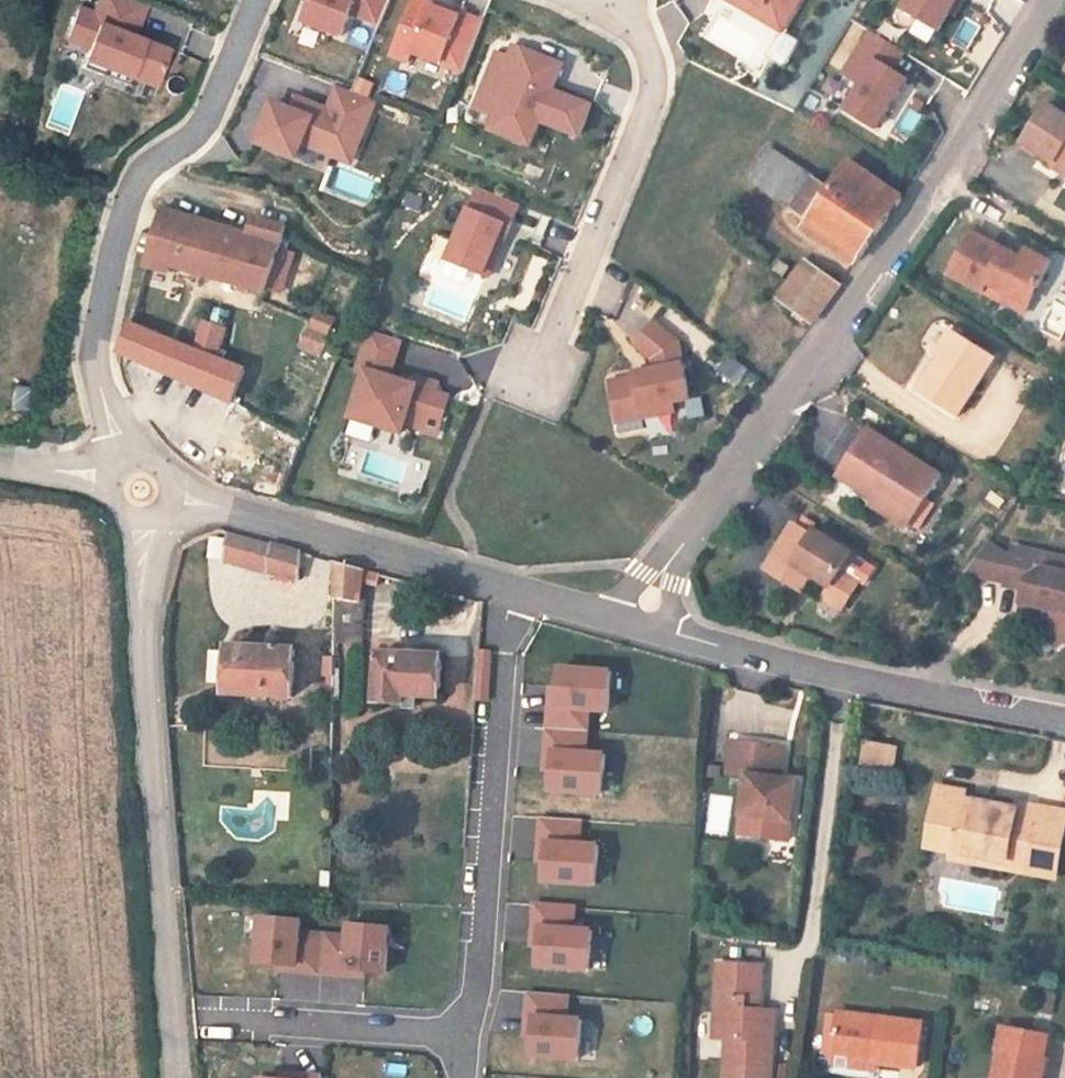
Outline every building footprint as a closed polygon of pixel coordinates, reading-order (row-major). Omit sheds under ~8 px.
[(69,40),(90,48),(83,68),(103,75),(106,67),(131,77),(155,86),(168,51),(135,38),(147,5),(134,0),(101,0),(95,14),(81,9),(69,40)] [(305,21),(343,36),(352,13),(380,25),(390,0),(314,0),(305,21)] [(758,18),(768,0),(728,0),(758,18)] [(789,0),(768,0),(758,18),(782,31),(797,5),(789,0)] [(961,0),(902,0),(899,6),(945,30),(961,0)] [(431,2),(430,6),(460,18),(461,14),(431,2)] [(430,6),(412,52),(464,72),(484,22),(461,14),(460,18),(430,6)] [(937,29),(898,6),(890,19),(930,42),(937,29)] [(862,85),(846,110),(877,129),(907,79),(893,71),(887,67),(899,48),(871,31),(844,74),(862,85)] [(496,53),(475,109),(496,117),(494,123),(517,132),(524,114),(541,121),(580,136),(591,106),(552,91),(555,83),(539,77),(546,59),(513,46),(509,58),(496,53)] [(904,52),(899,48),(887,67),(893,71),(904,52)] [(273,103),(258,141),(296,156),(302,142),(327,152),(332,138),(357,148),(376,101),(339,86),(329,111),(297,98),(292,110),(273,103)] [(1046,105),(1022,142),(1054,163),(1057,159),(1064,164),(1064,117),(1046,105)] [(517,132),(494,123),(491,130),(531,146),(541,121),(524,114),(517,132)] [(357,148),(332,138),(327,152),(352,162),(357,148)] [(992,149),(987,146),(984,153),(988,156),(992,149)] [(903,199),(848,161),(830,189),(769,148),(749,181),(807,220),(862,256),(903,199)] [(1057,159),(1054,163),(1052,166),(1064,175),(1064,164),(1057,159)] [(478,188),(449,260),(490,277),(499,255),(493,253),(505,225),(510,227),(519,204),(478,188)] [(250,235),(163,208),(149,259),(267,292),(287,227),(255,217),(250,235)] [(856,263),(862,256),(807,220),(802,226),(856,263)] [(510,227),(505,225),(493,253),(499,255),(510,227)] [(1022,259),(972,234),(950,275),(1002,301),(1006,293),(1030,304),(1051,264),(1026,251),(1022,259)] [(774,270),(783,276),(788,268),(780,262),(774,270)] [(814,323),(838,289),(802,264),(779,296),(814,323)] [(1030,304),(1006,293),(1002,301),(1026,314),(1030,304)] [(802,321),(805,317),(799,313),(796,317),(802,321)] [(219,320),(217,325),(226,328),(228,322),(219,320)] [(196,351),(218,359),(228,329),(226,328),(217,325),(205,321),(196,351)] [(635,377),(609,382),(615,412),(641,407),(643,418),(675,411),(673,403),(690,399),(678,343),(653,323),(635,345),(653,359),(654,369),(634,374),(635,377)] [(196,351),(131,325),(120,352),(233,403),(246,370),(218,359),(196,351)] [(338,357),(344,340),(307,326),(299,345),(322,356),(325,351),(338,357)] [(936,355),(941,358),(955,334),(951,331),(936,355)] [(371,332),(359,370),(367,373),(356,412),(378,419),(376,424),(402,432),(405,422),(424,428),(428,415),(441,419),(447,398),(434,394),(437,384),(416,377),(413,388),(388,380),(400,341),(371,332)] [(958,417),(995,359),(955,334),(941,358),(919,392),(958,417)] [(641,407),(615,412),(617,423),(643,418),(641,407)] [(941,476),(869,429),(839,477),(876,501),(881,494),(916,516),(941,476)] [(908,529),(916,516),(881,494),(876,501),(873,506),(908,529)] [(792,523),(767,565),(786,576),(783,581),(802,593),(812,576),(830,586),(827,591),(847,603),(860,582),(841,570),(851,553),(813,531),(811,535),(792,523)] [(243,566),(244,537),(228,532),(227,562),(243,566)] [(269,573),(271,544),(244,537),(243,566),(269,573)] [(962,578),(1004,586),(1010,559),(988,542),(962,578)] [(299,581),(302,553),(271,544),(269,573),(277,575),(276,578),(290,582),(291,579),(299,581)] [(1064,641),(1064,559),(1063,558),(1060,572),(1042,568),(1046,555),(1013,548),(1010,559),(1004,586),(1024,590),(1021,603),(1046,609),(1044,617),(1042,626),(1056,647),(1064,641)] [(1042,568),(1060,572),(1063,558),(1046,555),(1042,568)] [(364,570),(335,562),(334,599),(358,602),(362,583),(379,586),(380,575),(364,570)] [(783,581),(786,576),(767,565),(764,570),(783,581)] [(842,610),(847,603),(827,591),(823,598),(842,610)] [(362,603),(334,599),(334,644),(362,644),(362,603)] [(1044,617),(1046,609),(1021,603),(1019,612),(1044,617)] [(294,698),(295,651),(232,648),(229,695),(294,698)] [(491,650),(479,650),(476,700),(488,700),(491,650)] [(404,696),(440,698),(442,657),(380,654),(377,704),(404,705),(404,696)] [(611,672),(557,669),(555,704),(548,704),(547,728),(588,730),(589,712),(608,712),(611,672)] [(588,730),(547,728),(546,754),(551,754),(549,791),(603,794),(605,754),(587,753),(588,730)] [(784,748),(732,741),(728,773),(746,776),(738,834),(787,841),(795,782),(779,779),(774,779),(776,770),(781,771),(784,748)] [(889,776),(895,749),(868,744),(863,771),(889,776)] [(937,788),(936,795),(961,800),(962,793),(937,788)] [(936,795),(926,847),(958,853),(1009,862),(1012,844),(1031,848),(1039,808),(1018,804),(1017,810),(961,800),(936,795)] [(582,821),(541,819),(540,845),(544,845),(543,882),(596,885),(599,845),(581,845),(582,821)] [(1028,866),(1031,848),(1012,844),(1009,862),(1028,866)] [(1028,866),(1009,862),(958,853),(956,860),(1027,873),(1028,866)] [(576,907),(535,904),(533,931),(538,931),(536,967),(590,970),(592,931),(575,930),(576,907)] [(300,921),(260,918),(257,964),(277,966),(296,967),(295,972),(321,974),(324,935),(300,933),(300,921)] [(348,936),(324,935),(321,974),(347,976),(347,970),(365,971),(386,973),(389,927),(349,924),(348,936)] [(774,1011),(759,1010),(761,966),(718,964),(715,1023),(728,1024),(727,1040),(726,1077),(772,1077),(773,1056),(769,1052),(769,1041),(773,1041),(774,1011)] [(565,996),(524,993),(523,1019),(527,1020),(526,1056),(579,1059),(582,1019),(564,1019),(565,996)] [(877,1063),(918,1068),(923,1026),(838,1015),(837,1018),(832,1055),(832,1057),(877,1063)] [(837,1018),(829,1017),(824,1053),(832,1055),(837,1018)] [(727,1040),(728,1024),(715,1023),(715,1039),(727,1040)] [(1046,1061),(1044,1060),(1048,1036),(1003,1028),(998,1053),(1000,1053),(996,1077),(1042,1077),(1046,1061)] [(877,1063),(832,1057),(830,1074),(864,1077),(875,1077),(877,1063)]
